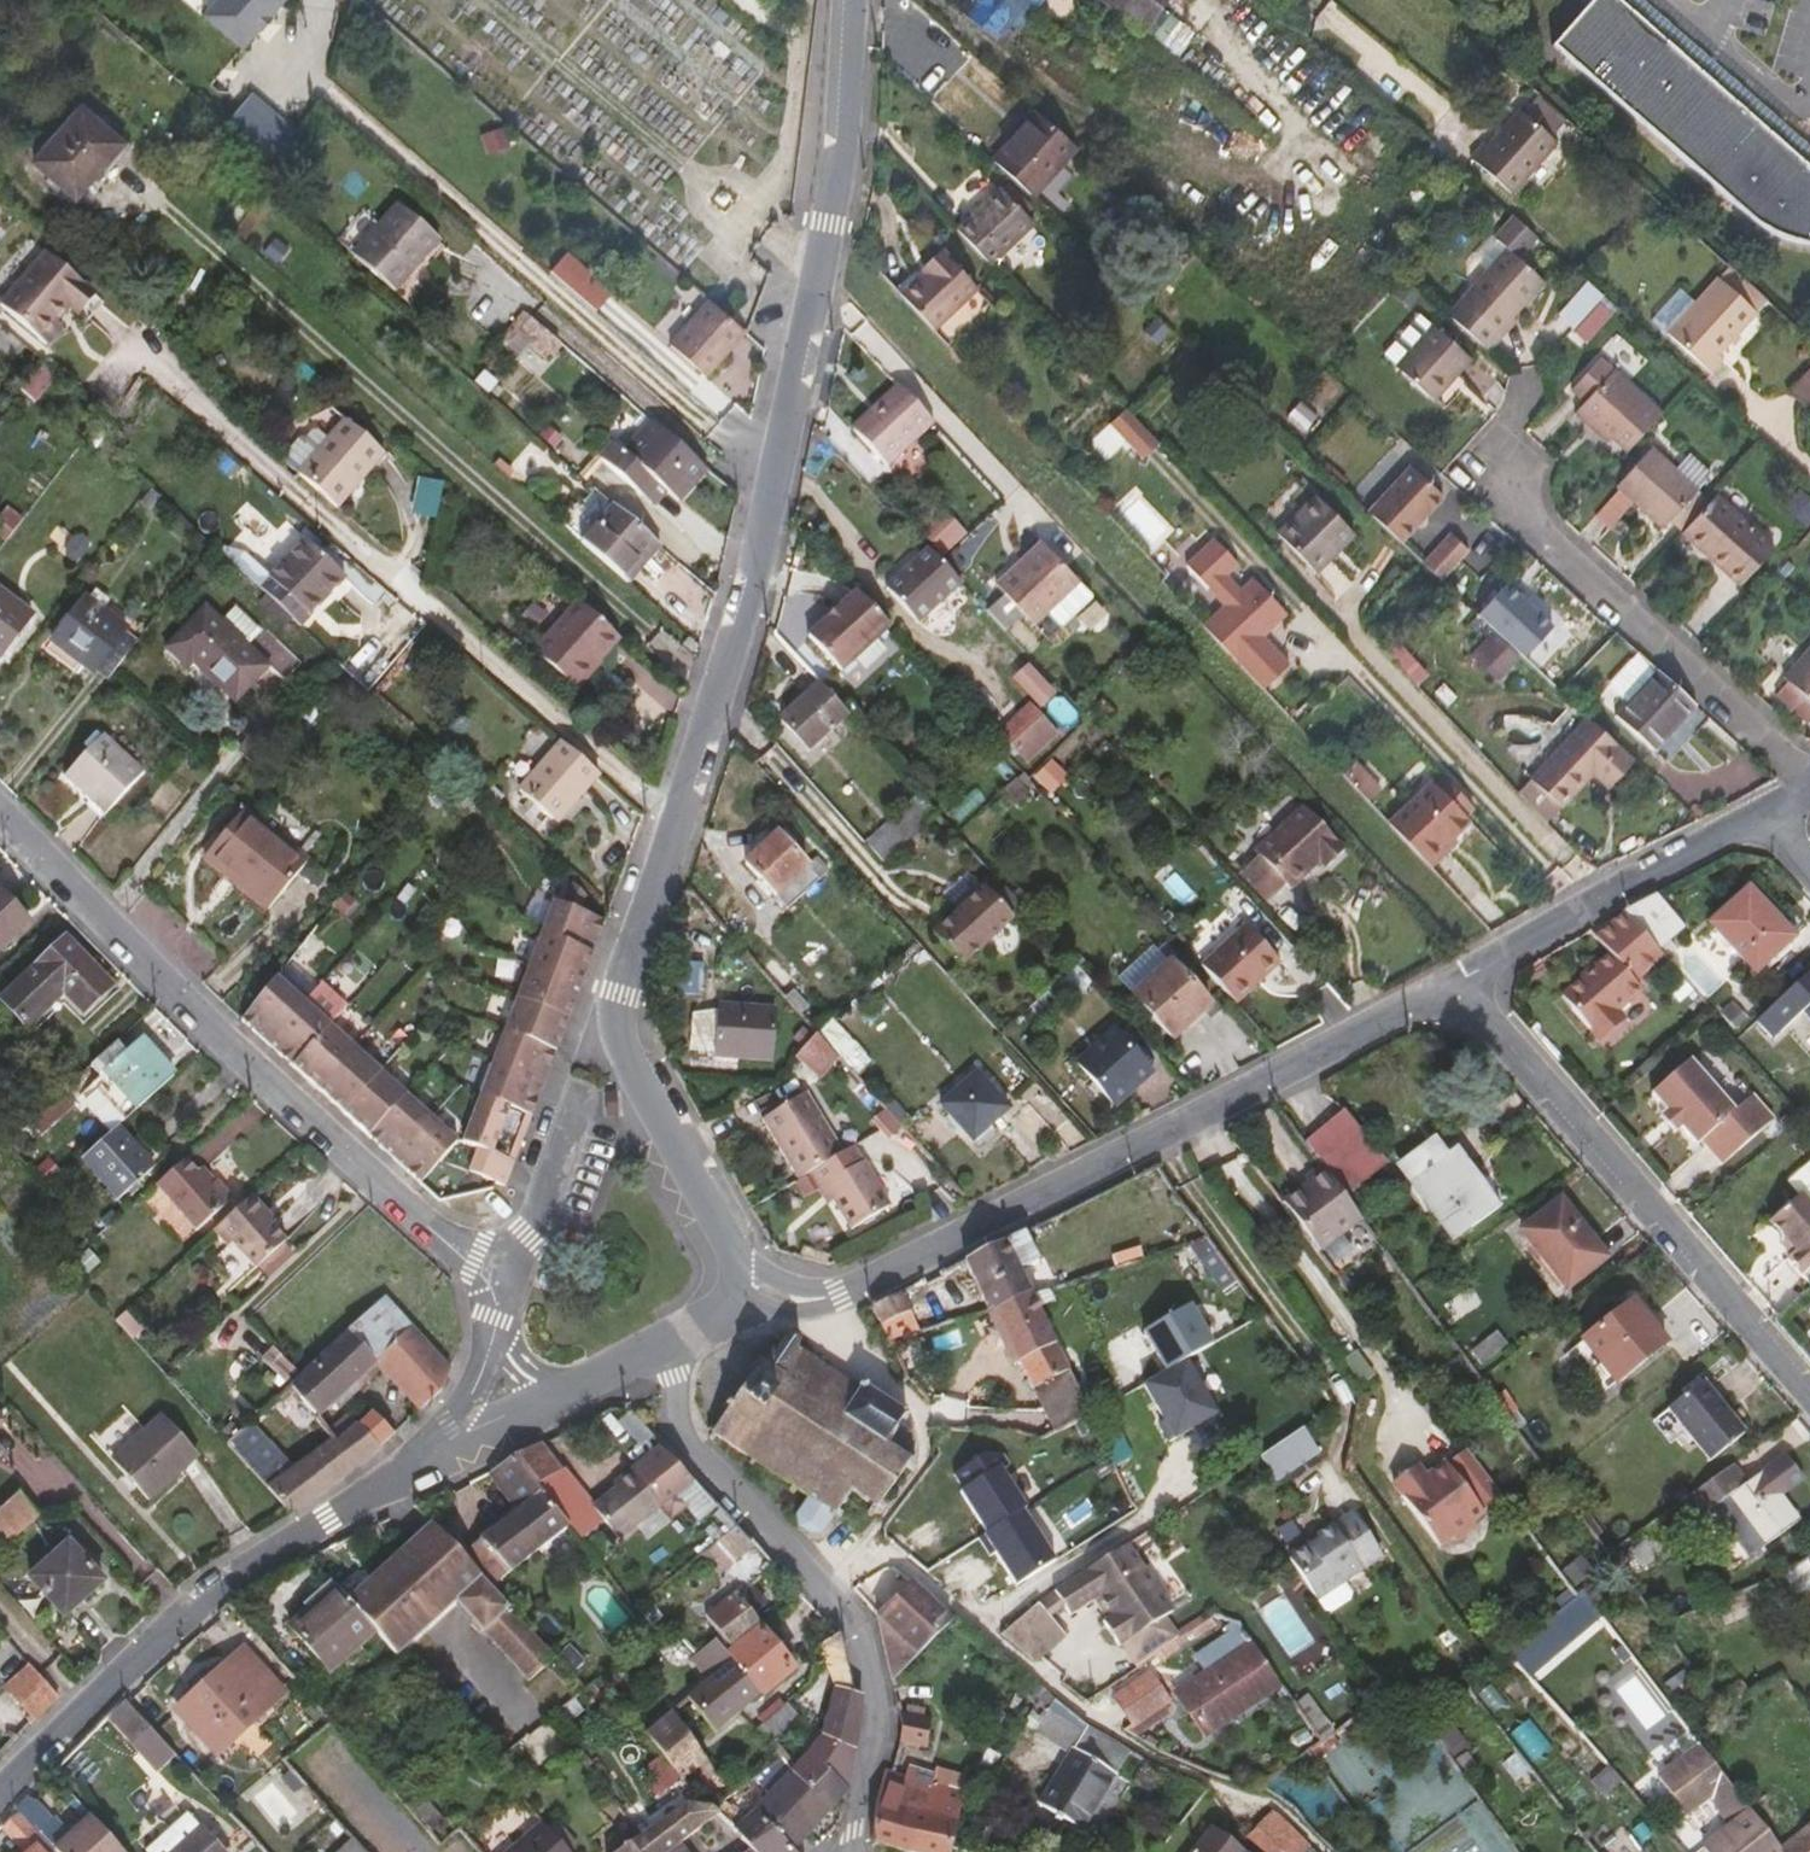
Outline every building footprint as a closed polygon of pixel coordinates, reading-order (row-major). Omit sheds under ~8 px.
[(284,0),(217,0),(203,16),(241,49),(257,31),(259,32),(270,19),(268,18),(284,0)] [(963,11),(1001,43),(1028,10),(1030,12),(1039,0),(972,0),(963,11)] [(1122,18),(1100,0),(1089,0),(1085,6),(1113,29),(1122,18)] [(1122,18),(1142,34),(1169,0),(1100,0),(1122,18)] [(1553,45),(1751,220),(1761,227),(1773,234),(1786,240),(1799,243),(1806,244),(1809,244),(1809,166),(1808,165),(1804,162),(1620,0),(1592,0),(1553,45)] [(1305,39),(1291,29),(1283,39),(1297,49),(1305,39)] [(254,96),(229,125),(277,166),(298,133),(254,96)] [(81,106),(33,162),(76,200),(125,144),(81,106)] [(1558,143),(1520,109),(1488,145),(1485,142),(1471,158),(1511,195),(1558,143)] [(1078,148),(1036,110),(991,159),(1033,198),(1078,148)] [(1001,185),(956,228),(991,265),(1037,222),(1001,185)] [(440,240),(398,203),(353,254),(396,291),(440,240)] [(1508,248),(1518,257),(1536,237),(1514,217),(1495,237),(1508,248)] [(1508,248),(1447,316),(1488,352),(1517,319),(1513,316),(1544,281),(1518,257),(1508,248)] [(926,275),(947,255),(942,250),(921,269),(923,272),(926,275)] [(34,274),(50,255),(45,252),(30,270),(34,274)] [(597,311),(612,295),(568,253),(552,269),(597,311)] [(50,255),(34,274),(30,270),(0,306),(0,307),(46,346),(63,327),(59,324),(70,310),(76,315),(95,293),(50,255)] [(923,272),(900,294),(935,331),(979,288),(947,255),(926,275),(923,272)] [(1767,302),(1728,267),(1720,277),(1758,312),(1767,302)] [(1759,312),(1758,312),(1720,277),(1718,276),(1667,333),(1711,374),(1725,358),(1720,355),(1759,312)] [(1407,282),(1395,296),(1408,308),(1421,294),(1407,282)] [(745,332),(707,299),(670,344),(706,377),(745,332)] [(1611,315),(1597,303),(1572,330),(1586,342),(1611,315)] [(507,349),(520,334),(533,319),(524,310),(497,341),(507,349)] [(546,357),(560,341),(534,318),(533,319),(520,334),(546,357)] [(1158,343),(1167,334),(1153,320),(1144,330),(1158,343)] [(27,347),(0,325),(0,362),(8,369),(27,347)] [(1454,373),(1457,376),(1471,360),(1432,326),(1410,352),(1396,368),(1431,399),(1454,373)] [(1396,368),(1410,352),(1394,339),(1381,354),(1394,366),(1396,368)] [(1198,356),(1187,345),(1175,358),(1188,369),(1198,356)] [(1626,454),(1664,413),(1615,368),(1601,357),(1570,390),(1583,403),(1573,414),(1586,426),(1591,421),(1610,439),(1626,454)] [(35,403),(59,374),(43,361),(20,391),(35,403)] [(1085,365),(1076,372),(1089,386),(1097,378),(1085,365)] [(1805,408),(1809,403),(1809,369),(1789,393),(1805,408)] [(1465,383),(1457,376),(1454,373),(1431,399),(1436,403),(1442,409),(1465,383)] [(935,423),(898,383),(880,400),(882,402),(853,430),(888,468),(935,423)] [(1160,444),(1126,409),(1111,423),(1144,458),(1160,444)] [(297,473),(337,507),(385,453),(345,419),(319,448),(297,473)] [(680,503),(708,470),(651,420),(623,452),(612,443),(599,458),(644,498),(657,483),(680,503)] [(1591,421),(1586,426),(1606,444),(1610,439),(1591,421)] [(109,434),(96,425),(85,440),(97,449),(109,434)] [(1104,430),(1089,443),(1098,453),(1113,440),(1104,430)] [(297,473),(319,448),(308,438),(301,438),(282,460),(297,473)] [(1685,531),(1711,502),(1698,490),(1699,488),(1712,474),(1689,454),(1677,469),(1651,446),(1615,486),(1618,489),(1634,503),(1663,529),(1670,521),(1684,532),(1685,531)] [(1415,473),(1372,519),(1405,549),(1447,503),(1415,473)] [(411,514),(436,520),(444,483),(418,478),(411,514)] [(1610,528),(1634,503),(1618,489),(1595,514),(1610,528)] [(1797,490),(1786,503),(1809,524),(1809,501),(1797,490)] [(1777,547),(1718,493),(1711,502),(1685,531),(1712,555),(1743,584),(1777,547)] [(1356,534),(1316,494),(1276,534),(1316,573),(1356,534)] [(661,546),(614,504),(581,541),(629,584),(661,546)] [(947,515),(925,536),(938,549),(960,528),(947,515)] [(1708,560),(1712,555),(1685,531),(1684,532),(1681,535),(1708,560)] [(1203,626),(1263,690),(1289,665),(1263,636),(1287,614),(1254,578),(1240,591),(1226,575),(1239,563),(1216,538),(1188,564),(1226,605),(1203,626)] [(1454,538),(1426,568),(1444,585),(1472,554),(1454,538)] [(258,589),(300,628),(347,577),(306,539),(258,589)] [(1013,575),(1045,544),(1041,540),(1009,571),(1013,575)] [(987,609),(1006,631),(1024,614),(1034,625),(1080,581),(1045,544),(1013,575),(1009,571),(996,584),(1005,593),(987,609)] [(932,550),(929,547),(885,587),(918,624),(962,583),(935,553),(932,550)] [(0,587),(0,661),(1,662),(36,614),(0,587)] [(98,671),(108,679),(137,642),(126,634),(129,630),(110,615),(121,601),(105,588),(94,602),(84,595),(49,641),(95,675),(98,671)] [(891,627),(856,590),(807,636),(841,673),(891,627)] [(857,590),(856,590),(891,627),(857,590)] [(576,689),(621,639),(577,601),(533,651),(576,689)] [(250,645),(224,619),(207,603),(165,648),(186,669),(192,662),(235,703),(269,666),(285,681),(301,664),(264,629),(262,632),(250,645)] [(235,607),(224,619),(250,645),(262,632),(235,607)] [(1494,631),(1471,655),(1498,680),(1520,655),(1494,631)] [(847,674),(860,685),(893,649),(880,637),(847,674)] [(1393,638),(1381,649),(1414,684),(1426,673),(1393,638)] [(1783,677),(1789,682),(1778,695),(1805,720),(1809,714),(1809,647),(1783,677)] [(1683,719),(1696,706),(1657,671),(1638,653),(1609,685),(1628,702),(1616,715),(1655,750),(1683,719)] [(413,657),(404,667),(413,675),(422,665),(413,657)] [(849,715),(818,681),(777,718),(808,752),(849,715)] [(1030,703),(1021,711),(1049,742),(1058,734),(1030,703)] [(1698,733),(1710,719),(1696,706),(1683,719),(1698,733)] [(1049,742),(1021,711),(999,732),(1028,762),(1049,742)] [(1609,789),(1635,761),(1587,717),(1530,779),(1562,809),(1593,775),(1609,789)] [(145,773),(103,734),(64,776),(105,816),(145,773)] [(556,825),(599,775),(560,742),(518,790),(556,825)] [(1467,816),(1475,809),(1443,775),(1435,783),(1467,816)] [(1029,791),(1017,778),(1003,790),(1015,804),(1029,791)] [(1549,822),(1562,809),(1530,779),(1517,792),(1549,822)] [(1467,816),(1435,783),(1433,781),(1390,824),(1430,866),(1449,848),(1443,843),(1453,833),(1469,818),(1467,816)] [(921,793),(868,843),(885,862),(939,813),(921,793)] [(1255,852),(1259,856),(1286,886),(1289,889),(1318,862),(1325,869),(1346,850),(1336,839),(1303,805),(1255,852)] [(308,862),(244,810),(203,858),(268,911),(308,862)] [(808,866),(777,832),(744,863),(777,898),(788,909),(821,878),(831,869),(818,856),(808,866)] [(1443,843),(1449,848),(1458,838),(1453,833),(1443,843)] [(1286,886),(1259,856),(1240,873),(1268,903),(1286,886)] [(1152,874),(1183,909),(1198,896),(1167,860),(1152,874)] [(1012,894),(1005,886),(995,897),(985,886),(933,933),(962,966),(1014,918),(1013,917),(1024,907),(1012,894)] [(1751,887),(1744,892),(1789,940),(1795,934),(1751,887)] [(1012,894),(1024,907),(1025,908),(1032,901),(1019,888),(1012,894)] [(0,890),(0,951),(31,923),(0,890)] [(1789,940),(1744,892),(1710,924),(1755,972),(1789,940)] [(1651,897),(1623,911),(1625,913),(1658,951),(1668,942),(1681,930),(1651,897)] [(592,955),(605,922),(554,903),(541,936),(592,955)] [(703,910),(692,920),(704,933),(715,923),(703,910)] [(1658,951),(1625,913),(1596,938),(1596,939),(1609,953),(1560,997),(1593,1035),(1619,1011),(1618,1011),(1670,964),(1663,956),(1658,951)] [(717,925),(705,936),(712,943),(724,933),(717,925)] [(1200,966),(1235,1004),(1281,963),(1245,925),(1200,966)] [(66,936),(0,1000),(0,1001),(27,1030),(66,993),(86,1013),(114,985),(66,936)] [(529,968),(580,987),(592,955),(541,936),(529,968)] [(1672,948),(1668,942),(1658,951),(1663,956),(1672,948)] [(774,957),(760,970),(786,998),(794,990),(801,984),(774,957)] [(1211,1006),(1170,961),(1132,995),(1172,1041),(1211,1006)] [(517,1000),(568,1019),(580,987),(529,968),(517,1000)] [(1092,983),(1078,969),(1058,987),(1072,1001),(1092,983)] [(276,978),(242,1021),(268,1045),(304,1004),(276,978)] [(342,1014),(316,990),(304,1004),(330,1027),(342,1014)] [(786,998),(801,1015),(809,1006),(794,990),(786,998)] [(1052,1007),(1045,999),(1030,1013),(1037,1022),(1052,1007)] [(505,1032),(556,1051),(568,1019),(517,1000),(505,1032)] [(330,1027),(304,1004),(268,1045),(293,1068),(330,1027)] [(777,1009),(720,1004),(719,1016),(694,1015),(692,1050),(717,1051),(716,1057),(773,1061),(777,1009)] [(1747,1018),(1736,1006),(1721,1020),(1732,1033),(1747,1018)] [(1619,1011),(1593,1035),(1598,1040),(1624,1017),(1619,1011)] [(818,1035),(834,1053),(854,1076),(870,1062),(842,1030),(841,1030),(832,1020),(817,1034),(818,1035)] [(355,1050),(330,1027),(293,1068),(318,1090),(355,1050)] [(493,1064),(544,1083),(556,1051),(505,1032),(493,1064)] [(1114,1032),(1078,1063),(1115,1105),(1150,1074),(1114,1032)] [(818,1035),(796,1057),(814,1074),(834,1053),(818,1035)] [(136,1109),(176,1074),(142,1036),(102,1071),(136,1109)] [(355,1050),(318,1090),(344,1114),(380,1073),(355,1050)] [(1681,1128),(1681,1129),(1696,1146),(1701,1141),(1721,1165),(1773,1120),(1752,1095),(1733,1111),(1689,1060),(1650,1094),(1665,1111),(1666,1110),(1681,1128)] [(525,1114),(531,1117),(544,1083),(493,1064),(480,1097),(512,1109),(525,1114)] [(380,1073),(344,1114),(369,1137),(406,1096),(380,1073)] [(940,1104),(972,1141),(1009,1108),(977,1073),(940,1104)] [(762,1120),(798,1181),(809,1175),(844,1154),(807,1093),(762,1120)] [(406,1096),(369,1137),(395,1160),(431,1119),(406,1096)] [(494,1183),(496,1183),(505,1187),(514,1162),(508,1159),(494,1154),(502,1134),(512,1109),(480,1097),(463,1144),(476,1149),(467,1173),(494,1183)] [(502,1134),(515,1140),(525,1114),(512,1109),(502,1134)] [(870,1122),(889,1142),(901,1129),(884,1109),(870,1122)] [(1673,1136),(1681,1129),(1666,1110),(1665,1111),(1658,1117),(1673,1136)] [(1343,1111),(1304,1143),(1321,1165),(1343,1196),(1386,1164),(1343,1111)] [(431,1119),(395,1160),(421,1184),(458,1143),(431,1119)] [(120,1124),(81,1159),(118,1200),(157,1165),(120,1124)] [(494,1154),(508,1159),(515,1140),(502,1134),(494,1154)] [(1465,1181),(1446,1155),(1436,1142),(1403,1167),(1453,1234),(1496,1203),(1474,1174),(1465,1181)] [(1455,1148),(1446,1155),(1465,1181),(1474,1174),(1455,1148)] [(844,1154),(809,1175),(818,1190),(825,1186),(833,1201),(850,1230),(891,1207),(863,1161),(852,1167),(844,1154)] [(197,1171),(187,1160),(158,1186),(197,1231),(233,1198),(204,1165),(197,1171)] [(1789,1256),(1786,1260),(1801,1277),(1809,1269),(1809,1162),(1787,1182),(1799,1196),(1768,1223),(1786,1243),(1794,1252),(1789,1256)] [(1343,1196),(1321,1165),(1305,1177),(1308,1182),(1297,1190),(1281,1202),(1318,1253),(1362,1220),(1343,1196)] [(70,1168),(48,1188),(61,1202),(83,1183),(70,1168)] [(827,1205),(833,1201),(825,1186),(818,1190),(827,1205)] [(266,1209),(254,1197),(215,1232),(228,1247),(232,1244),(256,1270),(260,1266),(282,1246),(286,1241),(271,1225),(261,1214),(266,1209)] [(1561,1199),(1519,1231),(1564,1290),(1606,1258),(1561,1199)] [(261,1214),(271,1225),(276,1220),(266,1209),(261,1214)] [(89,1232),(96,1240),(121,1218),(114,1210),(89,1232)] [(1004,1241),(964,1261),(987,1311),(1031,1293),(1019,1271),(1038,1261),(1024,1232),(1011,1238),(1004,1241)] [(1211,1238),(1190,1248),(1223,1293),(1224,1291),(1240,1312),(1256,1300),(1211,1238)] [(1781,1247),(1789,1256),(1794,1252),(1786,1243),(1781,1247)] [(282,1246),(260,1266),(272,1279),(293,1258),(282,1246)] [(88,1247),(74,1260),(87,1274),(101,1262),(88,1247)] [(1048,1287),(1082,1276),(1079,1266),(1028,1284),(1032,1291),(1033,1293),(1048,1287)] [(1033,1293),(1040,1308),(1055,1301),(1048,1287),(1033,1293)] [(987,1311),(986,1311),(985,1311),(1011,1367),(1020,1363),(1033,1389),(1054,1431),(1090,1415),(1069,1369),(1070,1369),(1057,1343),(1040,1308),(1033,1293),(1031,1293),(987,1311)] [(898,1294),(872,1307),(889,1342),(901,1339),(920,1331),(914,1318),(911,1312),(908,1313),(898,1294)] [(319,1416),(375,1362),(412,1327),(384,1296),(306,1370),(290,1385),(319,1416)] [(1667,1343),(1633,1300),(1581,1341),(1615,1384),(1667,1343)] [(1186,1360),(1213,1344),(1190,1305),(1144,1332),(1167,1371),(1186,1360)] [(375,1362),(420,1412),(422,1409),(442,1391),(451,1370),(412,1327),(375,1362)] [(850,1495),(875,1512),(911,1461),(913,1456),(915,1444),(914,1438),(912,1428),(909,1418),(905,1413),(798,1347),(800,1344),(801,1340),(801,1336),(798,1333),(794,1331),(790,1332),(787,1335),(765,1364),(761,1361),(759,1362),(753,1375),(710,1435),(807,1498),(796,1515),(797,1528),(811,1535),(822,1535),(832,1520),(835,1516),(850,1495)] [(1495,1331),(1469,1352),(1481,1366),(1506,1345),(1495,1331)] [(299,1371),(273,1346),(260,1358),(286,1384),(299,1371)] [(1217,1414),(1186,1360),(1167,1371),(1144,1384),(1165,1420),(1160,1423),(1170,1441),(1217,1414)] [(1744,1434),(1702,1380),(1667,1408),(1668,1410),(1654,1422),(1670,1443),(1686,1432),(1709,1461),(1744,1434)] [(1514,1409),(1506,1416),(1517,1431),(1525,1425),(1514,1409)] [(198,1455),(161,1415),(112,1459),(148,1499),(198,1455)] [(254,1419),(228,1443),(242,1458),(268,1433),(254,1419)] [(291,1513),(293,1515),(331,1489),(338,1483),(364,1463),(380,1449),(356,1423),(340,1439),(337,1436),(268,1487),(291,1513)] [(1119,1426),(1100,1435),(1115,1466),(1134,1457),(1119,1426)] [(1302,1428),(1260,1456),(1277,1482),(1319,1454),(1302,1428)] [(588,1507),(541,1444),(515,1457),(567,1523),(588,1507)] [(693,1480),(661,1445),(612,1485),(615,1488),(591,1508),(617,1540),(693,1480)] [(1482,1512),(1502,1497),(1467,1451),(1448,1466),(1443,1460),(1424,1474),(1416,1480),(1413,1475),(1395,1489),(1439,1547),(1451,1538),(1460,1539),(1470,1531),(1472,1523),(1484,1514),(1482,1512)] [(962,1491),(989,1533),(1024,1510),(1028,1508),(1003,1470),(1011,1466),(1004,1455),(987,1455),(955,1474),(965,1490),(962,1491)] [(1745,1484),(1731,1466),(1691,1494),(1705,1514),(1711,1510),(1714,1508),(1751,1557),(1797,1522),(1778,1497),(1802,1479),(1784,1455),(1760,1473),(1745,1484)] [(567,1523),(515,1457),(489,1473),(518,1510),(461,1554),(492,1588),(568,1525),(567,1523)] [(1392,1486),(1395,1489),(1413,1475),(1416,1480),(1424,1474),(1417,1466),(1392,1486)] [(39,1515),(19,1492),(0,1509),(0,1540),(4,1545),(38,1515),(39,1515)] [(989,1533),(980,1538),(992,1556),(997,1553),(1018,1586),(1057,1561),(1024,1510),(989,1533)] [(1291,1554),(1290,1559),(1317,1600),(1344,1583),(1362,1570),(1382,1557),(1352,1512),(1333,1526),(1316,1537),(1319,1542),(1305,1551),(1302,1546),(1291,1554)] [(348,1600),(356,1609),(375,1631),(396,1655),(456,1600),(473,1619),(530,1681),(555,1658),(492,1588),(461,1554),(433,1523),(411,1543),(348,1600)] [(750,1584),(772,1565),(735,1526),(701,1555),(733,1595),(705,1615),(731,1649),(759,1627),(750,1616),(766,1603),(750,1584)] [(1316,1537),(1302,1546),(1305,1551),(1319,1542),(1316,1537)] [(1655,1539),(1630,1555),(1641,1570),(1665,1554),(1655,1539)] [(1061,1587),(1045,1598),(1057,1612),(1072,1603),(1077,1612),(1107,1592),(1119,1612),(1109,1618),(1125,1643),(1128,1642),(1171,1614),(1178,1609),(1134,1540),(1061,1587)] [(69,1541),(28,1578),(63,1618),(105,1581),(69,1541)] [(1594,1572),(1580,1555),(1561,1571),(1575,1587),(1594,1572)] [(1805,1559),(1782,1575),(1799,1598),(1809,1588),(1809,1567),(1805,1559)] [(873,1608),(909,1584),(894,1563),(859,1587),(873,1608)] [(917,1656),(953,1620),(912,1583),(876,1616),(877,1618),(892,1682),(917,1656)] [(1344,1583),(1317,1600),(1325,1611),(1331,1612),(1349,1600),(1351,1594),(1344,1583)] [(348,1600),(334,1585),(288,1626),(328,1672),(375,1631),(356,1609),(348,1600)] [(1039,1603),(1002,1634),(1035,1662),(1065,1634),(1071,1629),(1057,1612),(1045,1598),(1039,1603)] [(1171,1614),(1128,1642),(1142,1663),(1161,1650),(1174,1642),(1184,1635),(1171,1614)] [(1211,1624),(1208,1619),(1184,1635),(1188,1640),(1211,1624)] [(1197,1657),(1205,1670),(1249,1638),(1239,1623),(1232,1621),(1226,1624),(1232,1633),(1224,1638),(1197,1657)] [(1218,1629),(1224,1638),(1232,1633),(1226,1624),(1218,1629)] [(627,1642),(635,1652),(655,1636),(647,1626),(627,1642)] [(794,1670),(759,1627),(731,1649),(723,1655),(713,1642),(696,1655),(689,1660),(706,1680),(685,1697),(714,1733),(759,1696),(761,1698),(794,1670)] [(831,1808),(848,1790),(856,1750),(860,1697),(852,1692),(840,1638),(837,1634),(817,1646),(818,1648),(834,1687),(821,1737),(790,1772),(831,1808)] [(1249,1638),(1205,1670),(1208,1674),(1179,1694),(1204,1732),(1279,1683),(1249,1638)] [(1174,1642),(1161,1650),(1166,1658),(1179,1649),(1174,1642)] [(1519,1646),(1508,1655),(1518,1666),(1528,1658),(1519,1646)] [(243,1648),(175,1710),(216,1755),(284,1692),(243,1648)] [(3,1688),(34,1722),(37,1718),(59,1698),(30,1664),(3,1688)] [(1683,1669),(1663,1684),(1675,1701),(1695,1686),(1683,1669)] [(601,1679),(609,1690),(621,1681),(612,1670),(601,1679)] [(1114,1696),(1133,1725),(1167,1699),(1149,1672),(1114,1696)] [(1053,1701),(1055,1698),(1027,1675),(1018,1692),(1046,1713),(1053,1701)] [(1741,1682),(1716,1701),(1725,1712),(1750,1694),(1741,1682)] [(1294,1704),(1321,1741),(1332,1733),(1334,1732),(1329,1724),(1330,1723),(1307,1694),(1294,1704)] [(1117,1774),(1130,1752),(1089,1726),(1055,1698),(1053,1701),(1046,1713),(1033,1733),(1069,1754),(1073,1748),(1117,1774)] [(174,1754),(124,1699),(106,1717),(132,1744),(138,1751),(155,1770),(174,1754)] [(1133,1725),(1127,1730),(1132,1733),(1135,1735),(1166,1714),(1162,1706),(1169,1701),(1167,1699),(1133,1725)] [(801,1719),(787,1703),(757,1728),(771,1746),(801,1719)] [(933,1718),(900,1711),(901,1742),(927,1749),(933,1718)] [(681,1780),(708,1760),(673,1714),(646,1735),(680,1781),(681,1780)] [(1449,1722),(1434,1734),(1449,1753),(1465,1741),(1449,1722)] [(1321,1741),(1308,1751),(1316,1762),(1340,1745),(1332,1733),(1321,1741)] [(1699,1747),(1681,1761),(1658,1778),(1687,1815),(1709,1798),(1722,1817),(1729,1827),(1716,1837),(1703,1848),(1706,1851),(1779,1851),(1778,1851),(1777,1849),(1755,1820),(1741,1803),(1731,1789),(1699,1747)] [(1083,1829),(1117,1774),(1073,1748),(1069,1754),(1038,1803),(1083,1829)] [(754,1779),(769,1794),(790,1772),(783,1760),(754,1779)] [(76,1779),(60,1762),(55,1767),(50,1772),(66,1789),(76,1779)] [(934,1783),(937,1773),(908,1765),(905,1776),(894,1772),(884,1770),(878,1803),(882,1801),(882,1803),(878,1804),(873,1831),(873,1843),(876,1844),(902,1851),(915,1851),(934,1783)] [(1621,1781),(1608,1766),(1590,1783),(1603,1798),(1621,1781)] [(753,1810),(792,1850),(793,1850),(831,1808),(790,1772),(769,1794),(753,1810)] [(966,1790),(961,1789),(934,1783),(915,1851),(949,1851),(966,1790)] [(27,1796),(15,1808),(21,1814),(43,1839),(55,1851),(123,1851),(90,1816),(65,1838),(27,1796)] [(653,1851),(684,1851),(678,1844),(718,1812),(712,1806),(699,1804),(687,1803),(640,1835),(653,1851)] [(733,1828),(747,1816),(733,1804),(719,1813),(733,1828)] [(792,1850),(753,1810),(747,1816),(733,1828),(752,1849),(747,1851),(794,1851),(792,1850)] [(1310,1846),(1279,1814),(1272,1810),(1245,1837),(1248,1840),(1263,1851),(1281,1851),(1303,1851),(1310,1846)] [(147,1851),(223,1851),(187,1812),(145,1850),(147,1851)] [(21,1814),(4,1829),(25,1851),(41,1851),(35,1846),(43,1839),(21,1814)] [(1729,1827),(1722,1817),(1709,1827),(1716,1837),(1729,1827)] [(541,1822),(507,1851),(567,1851),(541,1822)] [(1777,1849),(1778,1851),(1779,1851),(1809,1851),(1809,1823),(1777,1849)] [(1210,1827),(1191,1851),(1243,1851),(1210,1827)] [(640,1835),(616,1851),(653,1851),(640,1835)] [(354,1838),(339,1851),(366,1851),(354,1838)]
